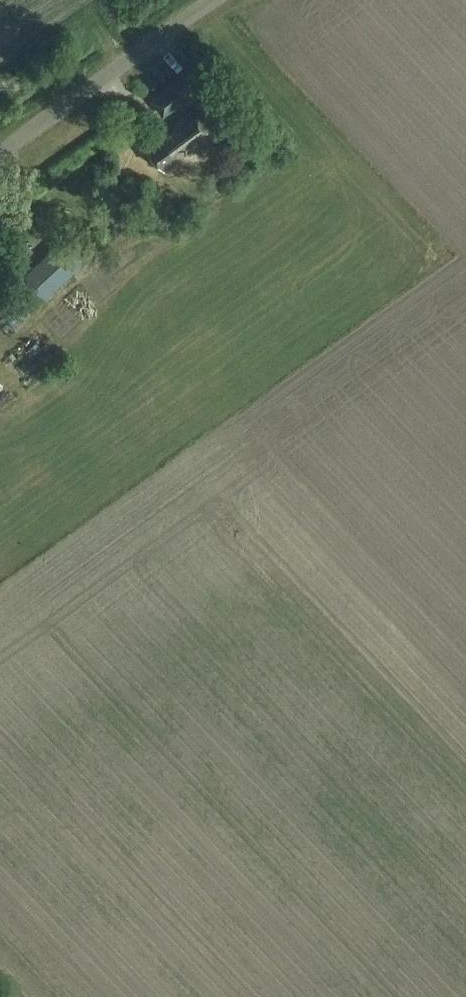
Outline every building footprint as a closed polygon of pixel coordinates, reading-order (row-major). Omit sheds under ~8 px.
[(58,37),(61,54),(72,52),(69,35),(58,37)] [(154,100),(164,114),(191,94),(200,105),(216,93),(196,68),(185,77),(154,100)] [(165,171),(214,135),(195,110),(172,128),(174,131),(165,138),(163,134),(150,144),(152,147),(149,150),(165,171)] [(0,236),(3,239),(20,260),(32,250),(23,239),(18,244),(10,234),(7,231),(0,236)] [(25,275),(46,298),(91,257),(70,234),(25,275)]
